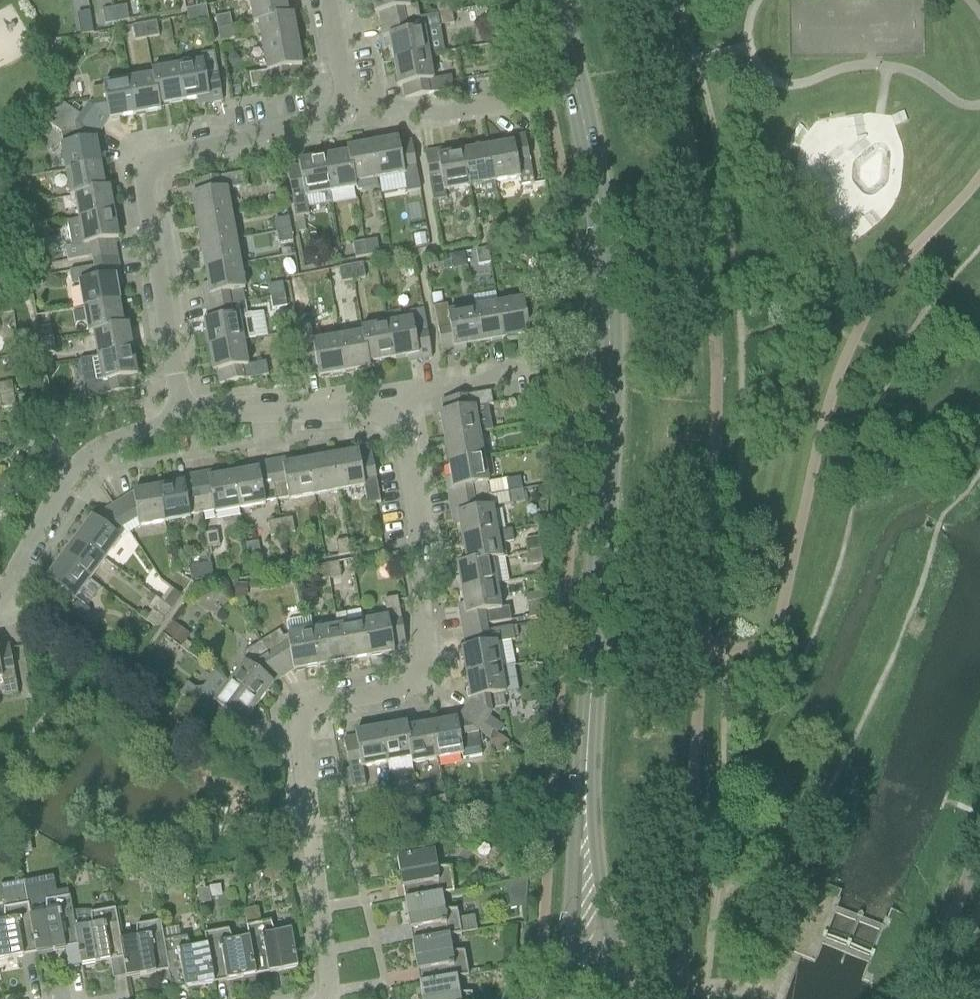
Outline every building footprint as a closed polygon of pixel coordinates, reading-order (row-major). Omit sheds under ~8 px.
[(253,24),(257,23),(293,16),(292,15),(288,16),(285,0),(248,0),(253,24)] [(420,19),(417,6),(409,8),(408,0),(371,0),(374,15),(378,14),(381,26),(420,19)] [(437,16),(451,14),(449,0),(435,3),(437,16)] [(126,7),(113,9),(115,19),(115,21),(116,23),(128,20),(126,7)] [(113,9),(103,10),(105,23),(105,24),(116,23),(115,21),(115,19),(113,9)] [(89,12),(77,14),(79,30),(91,28),(89,12)] [(437,16),(439,28),(454,25),(451,14),(437,16)] [(229,16),(216,18),(218,30),(231,28),(229,16)] [(257,23),(262,48),(297,41),(293,16),(257,23)] [(420,19),(381,26),(383,38),(389,37),(393,62),(428,56),(424,32),(439,29),(439,28),(437,16),(420,19)] [(156,22),(143,25),(145,34),(145,37),(146,38),(158,36),(156,22)] [(145,37),(143,23),(134,24),(136,39),(145,37)] [(231,28),(218,30),(220,39),(220,41),(233,39),(231,28)] [(297,41),(262,48),(266,72),(248,75),(251,89),(299,80),(297,68),(302,67),(297,41)] [(201,63),(177,67),(183,102),(207,98),(208,104),(222,102),(218,82),(213,53),(200,55),(201,63)] [(393,62),(398,87),(402,87),(404,99),(453,90),(451,77),(432,80),(428,56),(393,62)] [(177,67),(152,72),(159,112),(160,111),(159,107),(183,102),(177,67)] [(152,77),(127,81),(133,116),(159,112),(152,72),(151,72),(152,77)] [(88,106),(81,116),(101,130),(107,121),(133,116),(127,81),(102,86),(102,87),(90,90),(93,105),(88,106)] [(61,104),(47,124),(60,133),(63,145),(61,146),(65,170),(99,164),(95,139),(101,130),(81,116),(81,117),(61,104)] [(512,144),(487,149),(493,184),(518,180),(520,188),(533,185),(524,136),(511,139),(512,144)] [(398,140),(373,145),(379,181),(403,176),(407,193),(420,191),(414,162),(411,143),(399,145),(398,140)] [(373,145),(348,150),(355,185),(379,181),(373,145)] [(487,149),(462,153),(469,189),(484,186),(486,197),(495,195),(493,184),(487,149)] [(348,154),(324,159),(330,194),(355,189),(355,185),(348,150),(347,150),(348,154)] [(436,152),(424,154),(427,174),(433,202),(446,200),(444,193),(469,189),(462,153),(437,158),(436,152)] [(330,194),(324,159),(299,163),(299,167),(285,170),(294,219),(308,216),(305,199),(330,194)] [(65,170),(70,196),(109,189),(109,188),(104,189),(99,164),(65,170)] [(195,195),(190,196),(195,221),(230,215),(226,190),(244,187),(241,174),(193,183),(195,195)] [(74,197),(79,220),(113,214),(109,189),(70,196),(70,197),(74,197)] [(8,195),(10,207),(22,205),(20,193),(8,195)] [(22,205),(10,207),(12,220),(24,217),(22,205)] [(71,247),(64,248),(67,262),(91,257),(115,253),(113,241),(118,240),(113,214),(79,220),(67,222),(71,247)] [(195,221),(199,246),(235,239),(230,215),(195,221)] [(274,221),(276,231),(290,229),(289,218),(274,221)] [(501,225),(490,227),(492,242),(504,240),(501,225)] [(290,229),(276,231),(278,244),(293,242),(290,229)] [(427,233),(415,235),(417,245),(429,242),(427,233)] [(199,246),(204,270),(239,264),(235,239),(199,246)] [(365,242),(364,242),(367,256),(368,256),(378,254),(376,240),(365,242)] [(364,242),(352,244),(355,258),(367,256),(364,242)] [(334,249),(323,255),(328,264),(339,257),(334,249)] [(489,249),(476,251),(478,265),(491,263),(489,249)] [(79,284),(83,308),(118,302),(114,278),(120,276),(117,263),(69,272),(71,285),(79,284)] [(203,297),(205,309),(244,302),(242,291),(244,290),(239,264),(204,270),(209,296),(203,297)] [(362,264),(350,266),(353,280),(364,278),(362,264)] [(340,268),(339,268),(341,282),(342,282),(353,280),(350,266),(341,268),(340,268)] [(268,286),(270,298),(284,295),(282,284),(268,286)] [(522,301),(497,305),(503,340),(528,336),(529,341),(543,339),(534,290),(520,293),(522,301)] [(440,294),(431,296),(433,305),(442,303),(440,294)] [(284,295),(270,298),(272,310),(286,308),(284,295)] [(83,308),(88,333),(127,326),(127,325),(122,326),(118,302),(83,308)] [(207,321),(203,322),(208,348),(243,341),(255,339),(251,315),(247,316),(244,302),(205,309),(207,321)] [(497,305),(473,309),(479,344),(503,340),(497,305)] [(479,344),(473,309),(448,314),(446,306),(433,308),(437,329),(438,329),(442,357),(455,354),(454,348),(479,344)] [(411,320),(386,325),(392,360),(417,355),(418,361),(431,359),(426,331),(427,331),(423,310),(410,312),(411,320)] [(343,374),(337,338),(313,343),(310,324),(296,327),(302,356),(306,376),(317,374),(318,378),(343,374)] [(386,325),(362,329),(369,369),(370,369),(369,364),(392,360),(386,325)] [(93,333),(97,357),(132,351),(127,326),(88,333),(88,334),(93,333)] [(38,329),(40,341),(52,339),(50,327),(38,329)] [(361,334),(337,338),(343,374),(369,369),(362,329),(361,330),(361,334)] [(52,339),(40,341),(42,354),(54,352),(52,339)] [(243,341),(208,348),(212,373),(216,373),(219,385),(268,376),(265,363),(247,366),(243,341)] [(97,357),(79,361),(84,385),(86,399),(135,390),(132,378),(137,377),(132,351),(97,357)] [(21,357),(7,359),(9,368),(22,365),(21,357)] [(13,395),(11,383),(0,385),(0,397),(13,395)] [(439,415),(444,440),(479,434),(492,431),(487,407),(492,406),(490,393),(441,402),(444,414),(439,415)] [(0,397),(0,407),(0,409),(15,407),(13,395),(0,397)] [(444,440),(448,465),(483,458),(479,434),(444,440)] [(536,436),(538,448),(550,446),(548,434),(536,436)] [(358,453),(333,457),(339,493),(364,488),(367,506),(380,503),(377,486),(371,454),(359,457),(358,453)] [(333,457),(308,461),(314,497),(339,493),(333,457)] [(447,490),(449,503),(488,496),(508,493),(522,490),(520,478),(505,481),(488,484),(483,458),(448,465),(453,489),(447,490)] [(282,460),(269,462),(276,502),(288,500),(288,502),(314,497),(308,461),(283,466),(282,460)] [(257,470),(233,475),(239,510),(265,506),(265,504),(276,502),(269,462),(256,465),(257,470)] [(207,473),(195,475),(202,515),(214,513),(214,515),(239,510),(233,475),(208,479),(207,473)] [(183,483),(158,488),(164,524),(190,519),(189,517),(202,515),(195,475),(182,478),(183,483)] [(133,493),(112,506),(125,527),(137,520),(139,528),(164,524),(158,488),(132,492),(133,493)] [(457,514),(462,539),(496,533),(492,507),(510,504),(510,505),(524,502),(522,490),(508,493),(488,496),(449,503),(452,516),(457,514)] [(92,518),(76,539),(105,560),(120,539),(114,534),(125,527),(112,506),(92,518)] [(292,519),(280,521),(282,535),(294,533),(292,519)] [(280,521),(268,523),(270,537),(282,535),(280,521)] [(496,533),(462,539),(466,559),(466,563),(467,564),(491,559),(501,558),(506,557),(504,544),(513,543),(511,530),(496,533)] [(217,532),(205,534),(207,548),(219,546),(217,532)] [(76,539),(61,559),(89,581),(105,560),(76,539)] [(538,539),(525,541),(528,554),(540,551),(538,539)] [(347,540),(335,542),(338,556),(349,554),(347,540)] [(540,551),(528,554),(530,566),(542,564),(540,552),(544,551),(544,550),(540,551)] [(89,581),(61,559),(45,580),(49,583),(42,593),(81,623),(89,611),(75,600),(89,581)] [(467,564),(456,566),(461,592),(496,585),(493,567),(492,561),(491,559),(467,564)] [(338,563),(326,565),(329,579),(340,577),(338,563)] [(210,564),(188,567),(191,582),(212,579),(210,564)] [(326,565),(314,567),(317,581),(329,579),(326,565)] [(237,585),(236,596),(244,597),(245,586),(237,585)] [(496,585),(461,592),(465,615),(459,616),(462,630),(511,621),(509,608),(501,609),(496,585)] [(174,591),(165,603),(172,608),(181,597),(174,591)] [(153,611),(146,621),(157,629),(164,620),(165,618),(171,610),(160,602),(155,598),(148,607),(153,611)] [(386,619),(362,623),(369,658),(394,653),(393,649),(405,647),(397,598),(383,601),(386,619)] [(542,606),(528,608),(529,618),(541,616),(542,606)] [(335,616),(337,628),(344,662),(369,658),(362,623),(347,626),(345,614),(335,616)] [(279,632),(262,642),(271,657),(272,659),(283,677),(293,671),(293,672),(319,667),(312,632),(310,618),(288,622),(285,626),(287,637),(283,637),(279,632)] [(172,623),(165,633),(182,646),(185,641),(189,636),(172,623)] [(460,649),(465,675),(501,669),(496,644),(514,641),(514,638),(512,628),(512,627),(463,636),(464,645),(465,648),(460,649)] [(337,628),(312,632),(319,667),(344,662),(337,628)] [(182,646),(180,647),(187,652),(191,646),(185,641),(182,646)] [(244,663),(229,684),(257,705),(273,684),(272,683),(283,677),(272,659),(271,657),(262,642),(244,653),(248,660),(244,663)] [(129,645),(125,650),(134,656),(140,648),(135,644),(129,645)] [(1,679),(4,697),(18,695),(15,674),(14,674),(9,646),(0,648),(0,679),(1,679)] [(146,658),(141,665),(144,668),(145,668),(151,661),(150,661),(146,658)] [(470,702),(464,711),(483,725),(490,715),(490,710),(505,707),(503,695),(505,694),(520,692),(516,666),(501,669),(465,675),(470,702)] [(257,705),(229,684),(214,704),(199,693),(190,704),(231,733),(238,723),(241,726),(257,705)] [(457,720),(431,725),(437,759),(463,755),(464,759),(478,756),(480,756),(481,756),(477,733),(478,732),(483,725),(464,711),(457,720)] [(406,724),(405,725),(412,764),(437,759),(431,725),(407,729),(406,724)] [(405,725),(380,729),(387,764),(410,760),(410,764),(412,764),(405,725)] [(483,725),(478,732),(487,738),(488,737),(492,731),(483,725)] [(387,764),(380,729),(355,734),(355,738),(343,740),(351,789),(365,786),(361,768),(387,764)] [(495,733),(491,734),(494,749),(496,748),(504,747),(512,745),(495,733)] [(428,784),(416,786),(419,801),(431,799),(428,784)] [(419,801),(416,786),(404,788),(407,803),(419,801)] [(23,829),(12,826),(16,843),(25,841),(23,829)] [(433,852),(396,859),(402,889),(409,887),(411,901),(441,895),(453,893),(449,868),(436,868),(433,852)] [(50,880),(23,885),(36,954),(64,949),(62,942),(75,940),(70,911),(68,898),(54,900),(50,880)] [(36,954),(23,882),(0,886),(0,888),(4,909),(3,921),(0,922),(0,960),(36,954)] [(207,889),(198,891),(200,904),(210,903),(207,889)] [(411,901),(404,902),(409,930),(416,928),(418,941),(449,936),(460,934),(476,931),(474,916),(458,919),(456,910),(444,910),(441,895),(411,901)] [(258,908),(243,911),(246,927),(247,939),(253,969),(266,967),(267,974),(297,969),(291,931),(274,934),(270,922),(261,924),(258,908)] [(79,959),(121,952),(113,909),(90,914),(90,911),(70,911),(75,940),(79,959)] [(135,938),(119,941),(121,952),(125,977),(125,979),(154,974),(153,967),(166,965),(162,942),(159,922),(135,926),(135,938)] [(228,930),(204,934),(206,946),(211,977),(224,975),(225,981),(254,976),(253,969),(247,939),(233,942),(228,930)] [(418,941),(411,943),(416,971),(423,970),(426,983),(456,978),(468,975),(464,952),(452,952),(450,943),(450,941),(449,936),(418,941)] [(179,938),(162,942),(166,965),(167,971),(170,984),(183,982),(184,989),(212,984),(211,977),(206,946),(191,949),(186,937),(179,938)] [(419,984),(421,998),(472,998),(471,994),(459,995),(457,983),(456,979),(456,978),(426,983),(419,984)]
